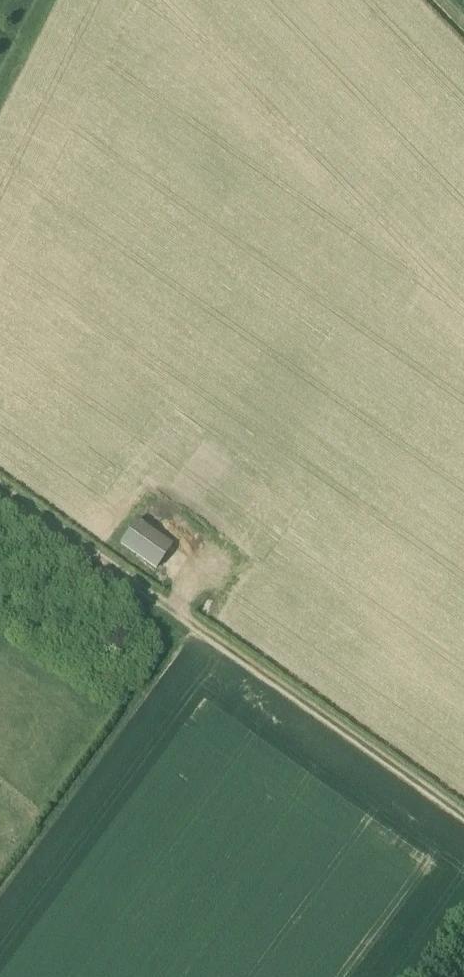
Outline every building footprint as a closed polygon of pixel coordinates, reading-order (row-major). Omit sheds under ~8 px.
[(156,569),(172,547),(136,521),(120,543),(156,569)]
